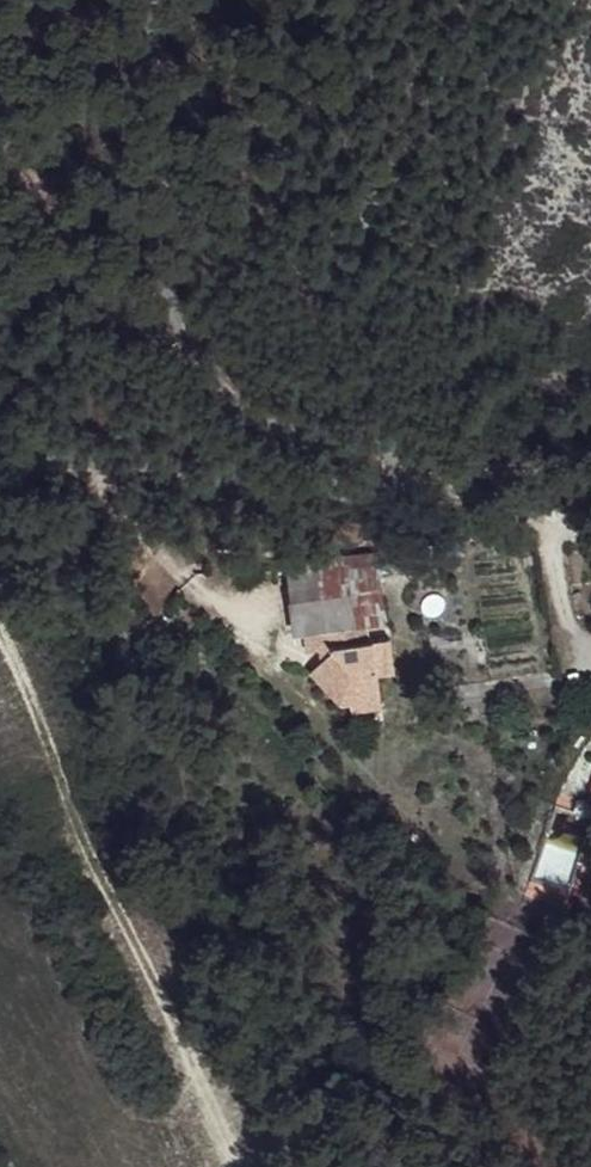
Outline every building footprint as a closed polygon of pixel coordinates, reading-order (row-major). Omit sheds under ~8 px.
[(377,557),(287,567),(296,633),(305,632),(365,625),(386,622),(377,557)] [(365,625),(305,632),(307,652),(329,649),(335,655),(330,661),(327,657),(311,672),(340,704),(351,703),(380,699),(377,677),(376,669),(394,667),(390,639),(367,643),(365,625)] [(376,669),(377,677),(395,674),(394,667),(376,669)] [(380,699),(351,703),(352,712),(382,708),(380,699)] [(577,799),(572,812),(590,819),(590,804),(577,799)]
